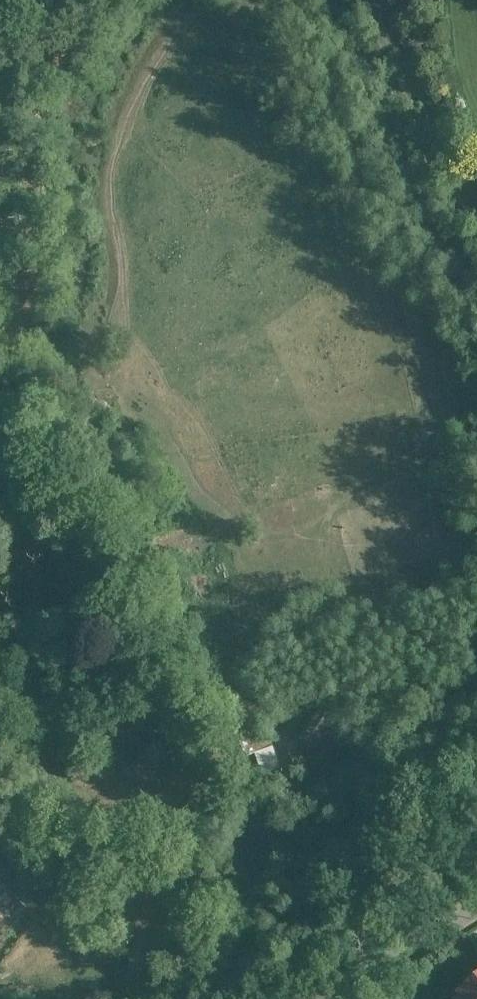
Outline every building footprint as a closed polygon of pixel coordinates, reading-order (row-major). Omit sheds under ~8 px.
[(128,768),(145,748),(119,726),(102,746),(128,768)] [(459,993),(464,998),(476,998),(476,978),(459,993)]
